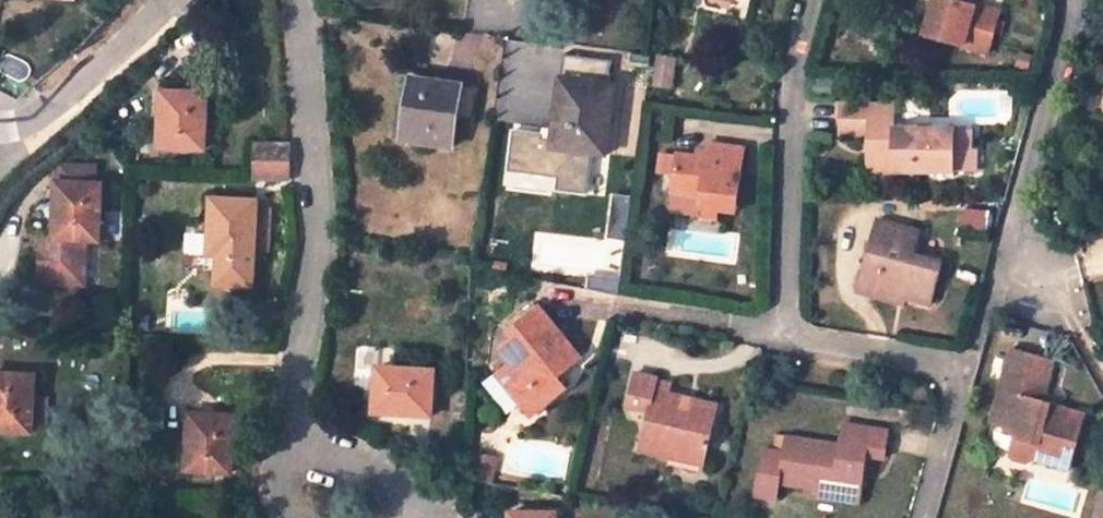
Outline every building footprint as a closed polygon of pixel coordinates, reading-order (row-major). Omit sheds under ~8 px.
[(968,2),(967,0),(935,0),(931,18),(934,19),(930,37),(990,53),(1001,11),(968,2)] [(674,56),(658,54),(653,93),(669,94),(674,56)] [(480,84),(413,77),(408,112),(414,113),(409,141),(452,146),(456,119),(474,122),(480,84)] [(613,85),(562,78),(553,147),(605,154),(613,85)] [(160,91),(159,147),(204,148),(206,92),(160,91)] [(894,103),(840,102),(841,133),(868,134),(867,178),(914,179),(913,169),(954,170),(955,127),(894,127),(894,103)] [(971,171),(972,128),(955,127),(954,170),(971,171)] [(289,143),(256,142),(255,169),(287,170),(289,143)] [(694,155),(677,153),(673,190),(685,192),(702,194),(700,206),(734,210),(742,147),(707,143),(706,149),(705,156),(694,155)] [(706,149),(694,148),(694,155),(705,156),(706,149)] [(95,166),(61,164),(60,181),(95,183),(95,166)] [(60,181),(55,181),(53,236),(48,236),(47,250),(40,249),(39,281),(84,283),(86,238),(99,239),(102,183),(95,183),(60,181)] [(683,204),(700,206),(702,194),(685,192),(683,204)] [(258,200),(213,199),(211,233),(214,233),(212,254),(220,254),(219,269),(218,283),(253,286),(255,243),(267,244),(269,219),(257,218),(257,208),(258,200)] [(269,219),(269,209),(257,208),(257,218),(269,219)] [(919,230),(877,220),(864,272),(880,276),(877,288),(907,296),(931,303),(942,261),(913,254),(919,230)] [(211,233),(208,233),(206,269),(219,269),(220,254),(212,254),(214,233),(211,233)] [(880,276),(864,272),(858,293),(904,305),(907,296),(877,288),(880,276)] [(514,337),(499,349),(501,351),(510,363),(497,373),(530,415),(563,387),(555,377),(579,358),(539,307),(508,332),(514,337)] [(1050,406),(1041,403),(1043,394),(1052,361),(1008,349),(989,422),(1007,427),(1010,439),(1007,450),(1011,459),(1022,462),(1033,461),(1069,470),(1083,414),(1050,406)] [(488,362),(497,373),(510,363),(501,351),(488,362)] [(432,370),(376,367),(375,411),(431,415),(432,370)] [(0,373),(0,430),(31,432),(35,375),(0,373)] [(664,381),(636,374),(629,404),(650,408),(640,447),(701,462),(713,411),(684,405),(685,396),(662,391),(664,381)] [(1050,406),(1052,397),(1043,394),(1041,403),(1050,406)] [(684,405),(713,411),(715,403),(685,396),(684,405)] [(235,416),(189,412),(186,468),(231,471),(235,416)] [(841,444),(788,436),(786,452),(768,449),(755,492),(778,496),(780,480),(818,486),(843,490),(846,468),(862,470),(864,453),(882,456),(886,430),(844,424),(841,444)] [(858,501),(862,470),(846,468),(843,490),(818,486),(816,496),(858,501)] [(1097,480),(1090,517),(1102,517),(1102,481),(1097,480)]
